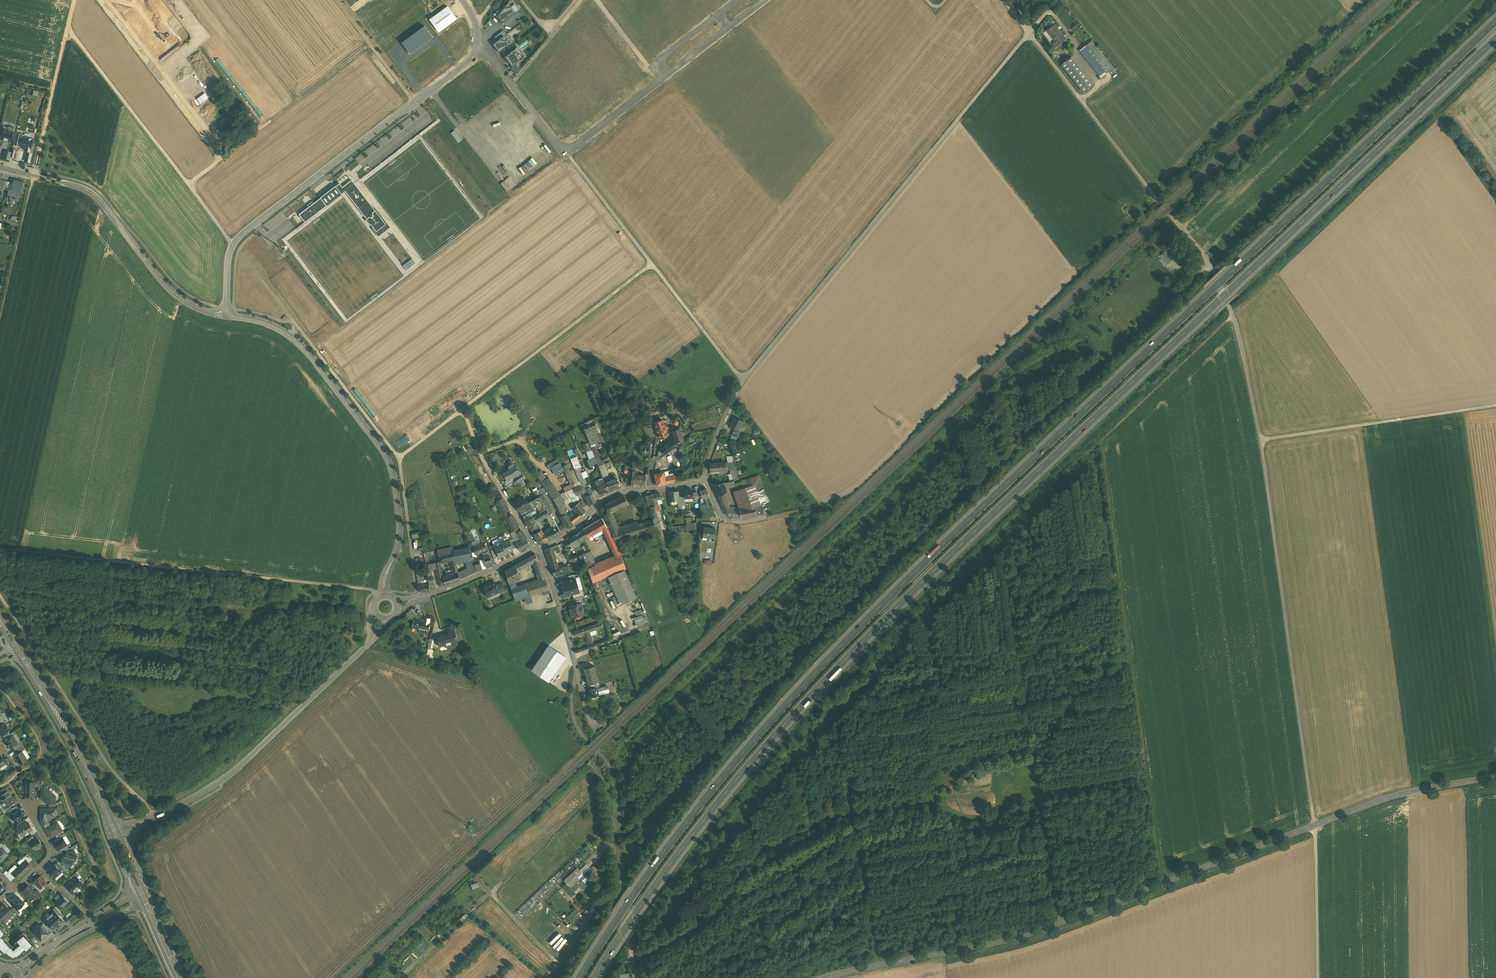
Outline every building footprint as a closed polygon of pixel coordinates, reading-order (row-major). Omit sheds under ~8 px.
[(520,10),(512,0),(510,0),(496,17),(502,24),(520,10)] [(128,14),(160,54),(177,41),(145,1),(128,14)] [(430,19),(439,32),(456,19),(448,6),(430,19)] [(1066,39),(1055,24),(1046,30),(1053,39),(1051,41),(1056,47),(1066,39)] [(425,26),(402,43),(410,54),(433,37),(425,26)] [(498,41),(504,37),(506,35),(503,31),(495,37),(498,41)] [(736,33),(729,39),(733,45),(739,51),(746,46),(740,38),(736,34),(736,33)] [(499,53),(510,45),(504,37),(498,41),(493,45),(499,53)] [(1092,40),(1079,50),(1101,78),(1114,68),(1092,40)] [(722,44),(717,48),(718,49),(719,49),(723,54),(728,51),(722,44)] [(516,64),(521,61),(517,56),(520,53),(516,48),(504,58),(507,62),(508,61),(513,67),(516,64)] [(721,62),(726,58),(723,54),(719,49),(718,49),(709,56),(715,65),(720,61),(721,62)] [(1093,84),(1071,57),(1061,65),(1083,92),(1093,84)] [(521,69),(516,64),(513,67),(511,68),(517,75),(521,69)] [(11,142),(15,128),(9,126),(8,131),(2,129),(1,133),(0,138),(0,140),(4,141),(4,140),(11,142)] [(454,130),(451,133),(458,143),(462,140),(454,130)] [(33,139),(24,137),(24,135),(19,134),(17,146),(26,148),(25,150),(28,151),(33,152),(35,144),(32,143),(33,139)] [(10,160),(11,157),(12,153),(4,151),(2,158),(10,160)] [(23,182),(14,180),(13,183),(12,190),(9,190),(9,191),(8,195),(10,195),(9,199),(17,200),(18,195),(20,196),(23,182)] [(365,217),(367,219),(376,211),(352,180),(342,187),(340,183),(336,186),(342,194),(345,191),(365,217)] [(320,198),(326,206),(327,207),(342,195),(342,194),(336,186),(320,198)] [(305,223),(326,206),(320,198),(314,203),(308,207),(299,214),(300,216),(300,217),(302,219),(305,223)] [(387,224),(376,211),(367,219),(365,220),(371,225),(373,228),(376,232),(387,224)] [(387,224),(376,232),(373,228),(371,229),(375,233),(378,237),(390,228),(387,224)] [(1164,234),(1167,237),(1176,231),(1174,228),(1164,234)] [(1150,248),(1152,250),(1159,244),(1158,242),(1150,248)] [(1165,251),(1161,255),(1168,264),(1173,260),(1165,251)] [(548,337),(563,327),(561,324),(546,333),(548,337)] [(744,422),(734,417),(730,427),(735,429),(740,431),(744,422)] [(602,431),(597,419),(593,421),(594,425),(596,424),(599,432),(602,431)] [(662,420),(654,423),(659,438),(667,435),(662,420)] [(594,425),(584,429),(590,445),(595,443),(596,446),(600,444),(596,433),(599,432),(596,424),(594,425)] [(650,424),(642,427),(647,439),(655,436),(650,424)] [(679,428),(672,431),(675,439),(677,444),(684,441),(679,428)] [(740,431),(735,429),(732,435),(738,438),(741,431),(740,431)] [(671,441),(660,449),(664,455),(670,451),(675,447),(671,441)] [(582,445),(585,452),(591,450),(588,443),(582,445)] [(649,444),(639,446),(641,455),(651,453),(649,444)] [(595,457),(596,459),(600,458),(596,446),(591,448),(595,457)] [(589,459),(595,457),(592,450),(586,452),(589,459)] [(490,453),(492,461),(499,459),(497,451),(490,453)] [(596,459),(595,457),(589,459),(587,460),(589,466),(597,463),(596,459)] [(559,462),(551,467),(555,476),(564,471),(559,462)] [(726,462),(710,463),(711,473),(719,472),(718,470),(726,470),(726,463),(726,462)] [(512,464),(508,466),(510,470),(503,474),(507,481),(520,473),(516,467),(514,467),(512,464)] [(603,464),(598,466),(601,473),(602,476),(608,474),(604,464),(603,464)] [(541,481),(546,479),(541,471),(535,473),(541,481)] [(574,483),(569,472),(565,473),(571,484),(573,483),(574,483)] [(663,472),(654,474),(657,485),(666,484),(664,478),(663,472)] [(646,476),(635,474),(634,483),(645,485),(646,476)] [(588,485),(586,486),(583,479),(582,478),(581,475),(577,475),(579,481),(581,486),(583,492),(584,492),(585,497),(592,494),(589,487),(588,485)] [(759,475),(741,481),(743,488),(755,484),(761,504),(768,502),(759,475)] [(521,486),(525,485),(521,477),(513,481),(514,485),(519,482),(521,486)] [(610,480),(604,482),(608,490),(619,486),(616,477),(610,480)] [(560,494),(548,478),(546,479),(541,481),(550,494),(552,498),(557,496),(560,494)] [(741,481),(735,483),(736,486),(737,490),(743,488),(741,481)] [(600,483),(596,485),(599,493),(608,490),(604,482),(600,483)] [(724,486),(723,483),(714,484),(718,495),(724,493),(727,492),(724,486)] [(735,510),(734,510),(734,508),(730,508),(729,507),(728,504),(724,493),(718,495),(723,506),(727,515),(728,515),(731,516),(741,518),(742,518),(763,514),(761,504),(755,484),(743,488),(737,490),(743,508),(735,510)] [(581,486),(575,488),(573,489),(576,495),(583,492),(581,486)] [(560,494),(557,496),(562,505),(572,500),(571,498),(576,495),(573,489),(560,494)] [(692,489),(684,490),(684,498),(692,497),(692,489)] [(707,489),(700,491),(702,498),(704,498),(709,497),(707,489)] [(678,491),(669,492),(670,501),(679,500),(678,497),(678,491)] [(697,492),(693,493),(695,500),(698,499),(702,498),(700,491),(697,492)] [(654,494),(645,496),(650,510),(656,511),(659,511),(659,509),(656,499),(661,498),(660,493),(654,494)] [(543,494),(539,496),(541,500),(544,504),(546,508),(548,511),(549,513),(552,511),(543,494)] [(592,494),(585,497),(589,506),(595,502),(592,494)] [(624,495),(605,504),(609,512),(609,513),(610,512),(628,503),(624,495)] [(541,500),(539,496),(528,503),(529,504),(530,504),(531,507),(535,505),(540,512),(541,511),(543,514),(548,511),(546,508),(544,504),(541,500)] [(562,505),(557,496),(552,498),(555,503),(556,505),(561,513),(562,516),(566,514),(562,505)] [(524,497),(514,503),(519,511),(528,505),(524,497)] [(520,529),(513,516),(509,518),(506,512),(509,510),(502,498),(496,501),(513,531),(510,533),(513,539),(517,547),(520,551),(530,545),(523,532),(522,532),(520,529)] [(576,505),(573,507),(575,510),(577,513),(580,516),(585,511),(579,502),(576,505)] [(528,505),(519,511),(521,513),(531,507),(530,504),(529,504),(528,505)] [(531,507),(521,513),(526,521),(533,516),(540,512),(535,505),(531,507)] [(656,511),(650,510),(651,513),(652,518),(653,521),(656,529),(660,541),(664,539),(661,529),(659,521),(658,519),(657,518),(655,513),(656,511)] [(540,512),(533,516),(537,522),(539,521),(545,517),(543,514),(541,511),(540,512)] [(552,527),(546,530),(547,531),(551,538),(555,536),(561,533),(557,526),(557,525),(550,514),(549,514),(549,513),(548,511),(543,514),(545,517),(546,517),(552,527)] [(618,530),(610,512),(609,513),(609,512),(604,515),(612,532),(615,542),(656,529),(653,521),(638,526),(638,524),(633,525),(618,530)] [(570,515),(568,516),(573,523),(577,519),(574,515),(573,513),(570,515)] [(572,524),(566,514),(562,516),(561,517),(564,523),(567,528),(572,524)] [(537,522),(533,516),(526,521),(530,528),(534,526),(537,524),(537,523),(537,522)] [(602,518),(583,529),(584,530),(587,535),(588,537),(603,529),(607,526),(602,518)] [(689,518),(686,518),(686,525),(686,531),(696,530),(696,523),(690,523),(689,518)] [(564,523),(561,526),(558,528),(561,532),(567,528),(564,523)] [(616,547),(607,526),(603,529),(615,557),(596,565),(588,569),(593,582),(604,577),(606,584),(610,582),(620,604),(636,597),(624,569),(626,568),(620,555),(622,554),(618,546),(616,547)] [(716,528),(704,527),(702,537),(714,538),(715,535),(716,528)] [(536,533),(534,534),(539,544),(548,540),(543,532),(541,530),(536,533)] [(546,530),(543,532),(548,540),(551,538),(547,531),(546,530)] [(581,531),(578,533),(581,538),(584,537),(587,535),(584,530),(581,531)] [(578,533),(574,536),(575,538),(574,538),(569,541),(573,548),(583,542),(581,538),(578,533)] [(504,539),(505,540),(501,542),(506,553),(508,552),(508,551),(513,549),(509,541),(507,537),(504,539)] [(517,547),(513,539),(509,541),(513,549),(517,547)] [(484,542),(473,547),(475,551),(476,554),(487,549),(484,542)] [(497,544),(498,546),(495,547),(495,549),(499,557),(502,556),(502,555),(506,553),(501,542),(497,544)] [(557,545),(552,547),(554,554),(560,551),(557,545)] [(452,547),(437,550),(440,561),(451,559),(454,559),(453,550),(452,547)] [(469,547),(453,550),(454,559),(455,560),(471,557),(469,547)] [(552,547),(545,550),(549,562),(555,559),(556,559),(554,554),(552,547)] [(495,549),(491,551),(495,559),(499,557),(495,549)] [(590,551),(582,554),(585,561),(593,558),(590,551)] [(539,580),(527,584),(531,596),(543,591),(549,589),(541,566),(535,554),(531,556),(533,561),(536,568),(535,568),(539,580)] [(489,555),(484,557),(484,559),(485,563),(487,567),(492,566),(489,555)] [(471,557),(455,560),(456,564),(466,562),(467,568),(458,572),(460,579),(477,571),(474,561),(473,557),(472,557),(471,557)] [(593,558),(585,561),(588,569),(596,565),(593,558)] [(477,560),(474,561),(477,571),(482,569),(481,565),(479,560),(479,559),(477,560)] [(527,559),(515,565),(517,570),(529,564),(527,559)] [(555,559),(549,562),(553,576),(569,573),(567,566),(558,568),(555,559)] [(435,562),(428,564),(430,572),(427,572),(427,573),(428,575),(432,574),(431,569),(436,568),(435,562)] [(441,572),(439,562),(435,562),(436,568),(437,573),(438,573),(440,587),(445,585),(443,577),(442,572),(441,572)] [(515,565),(505,571),(509,583),(514,581),(520,578),(517,570),(515,565)] [(454,573),(446,575),(449,584),(460,580),(460,579),(458,572),(454,573)] [(579,591),(575,578),(569,579),(562,581),(564,589),(563,589),(565,596),(572,594),(579,592),(579,591)] [(527,584),(516,588),(514,581),(509,583),(515,601),(524,598),(531,596),(527,584)] [(495,582),(483,587),(485,592),(485,594),(485,596),(487,597),(498,592),(499,592),(496,585),(495,582)] [(502,582),(496,585),(499,592),(498,592),(499,593),(506,591),(502,582)] [(424,584),(419,585),(420,592),(430,591),(429,583),(424,584)] [(572,594),(574,599),(584,596),(582,590),(579,591),(579,592),(572,594)] [(531,596),(524,598),(526,604),(533,602),(531,596)] [(584,596),(574,599),(575,604),(581,603),(581,604),(586,602),(584,596)] [(575,605),(569,606),(570,610),(569,612),(570,613),(571,614),(572,618),(584,614),(581,604),(581,603),(575,604),(575,605)] [(416,615),(411,609),(406,614),(411,619),(416,615)] [(639,616),(633,618),(637,626),(643,623),(641,619),(642,618),(641,615),(639,616)] [(424,622),(414,620),(413,623),(413,625),(412,627),(419,629),(428,630),(430,623),(429,623),(430,619),(425,618),(424,622)] [(601,622),(580,629),(582,634),(584,633),(588,644),(593,642),(590,632),(603,627),(601,622)] [(455,632),(448,634),(448,635),(437,637),(439,646),(451,644),(452,648),(458,646),(455,632)] [(549,646),(532,671),(548,682),(565,657),(549,646)] [(654,662),(651,655),(635,660),(637,668),(654,662)] [(594,666),(584,668),(588,685),(589,684),(598,682),(594,666)] [(598,682),(589,684),(591,690),(597,688),(597,689),(600,688),(598,682)] [(542,697),(554,705),(561,695),(549,687),(542,697)] [(591,690),(590,690),(591,697),(599,695),(598,692),(597,689),(597,688),(591,690)] [(4,723),(0,725),(0,733),(1,735),(7,731),(9,731),(4,723)] [(18,744),(13,735),(7,739),(5,740),(7,743),(6,743),(8,746),(10,748),(18,744)] [(22,745),(15,749),(17,754),(21,751),(25,749),(22,745)] [(21,751),(26,760),(30,758),(25,749),(21,751)] [(26,760),(21,751),(17,754),(14,756),(19,764),(26,760)] [(34,782),(28,782),(27,781),(26,781),(24,783),(24,784),(24,785),(24,796),(34,796),(34,786),(34,782)] [(51,792),(46,787),(42,787),(42,790),(41,798),(44,800),(51,792)] [(51,792),(44,800),(47,803),(49,803),(55,803),(55,802),(56,796),(51,792)] [(0,800),(0,801),(5,808),(5,809),(9,806),(15,803),(10,795),(9,795),(3,798),(0,800)] [(18,809),(10,814),(10,816),(11,819),(13,819),(15,822),(23,817),(20,811),(19,812),(18,809)] [(49,809),(41,809),(41,821),(42,823),(47,821),(55,817),(55,810),(49,810),(49,809)] [(29,826),(27,822),(26,823),(18,827),(17,828),(18,830),(17,830),(20,834),(21,834),(22,836),(25,834),(28,832),(32,830),(30,825),(29,826)] [(45,829),(47,833),(48,833),(51,838),(55,835),(62,831),(57,822),(50,826),(45,829)] [(34,840),(30,842),(34,849),(41,845),(37,838),(34,840)] [(63,838),(54,843),(56,846),(57,847),(57,848),(56,849),(58,850),(59,849),(67,844),(63,838)] [(67,844),(59,849),(62,853),(68,850),(69,849),(67,844)] [(594,852),(587,845),(584,848),(590,855),(591,855),(594,852)] [(8,854),(2,847),(0,849),(0,862),(8,854)] [(584,848),(515,912),(522,919),(590,855),(584,848)] [(69,852),(66,854),(65,858),(73,860),(76,861),(77,856),(73,850),(69,852)] [(27,854),(23,857),(26,860),(28,863),(32,860),(27,854)] [(65,858),(63,857),(62,862),(64,864),(68,868),(72,864),(73,860),(65,858)] [(26,860),(19,866),(25,873),(32,866),(28,863),(26,860)] [(62,866),(58,862),(55,865),(61,871),(64,869),(62,866)] [(54,863),(47,869),(49,872),(49,873),(50,874),(52,874),(54,877),(56,874),(59,874),(61,871),(55,865),(54,863)] [(64,864),(62,866),(64,869),(68,873),(70,871),(68,868),(64,864)] [(25,873),(19,866),(12,873),(18,879),(25,873)] [(586,866),(581,871),(584,874),(587,871),(588,872),(592,869),(592,870),(593,869),(591,867),(586,866)] [(577,867),(564,880),(566,882),(576,873),(580,870),(577,867)] [(588,872),(585,876),(588,879),(591,882),(598,876),(592,870),(592,869),(588,872)] [(581,871),(580,870),(576,873),(580,878),(580,877),(584,874),(581,871)] [(76,872),(70,878),(72,881),(77,877),(79,875),(76,872)] [(566,882),(566,883),(567,884),(570,887),(578,880),(580,878),(576,873),(566,882)] [(584,874),(580,877),(585,882),(588,879),(585,876),(584,874)] [(40,876),(34,882),(40,889),(47,883),(40,876)] [(67,886),(73,893),(83,883),(77,877),(72,881),(67,886)] [(588,879),(585,882),(583,884),(579,886),(583,890),(591,882),(588,879)] [(578,880),(570,887),(574,891),(579,886),(583,884),(578,880)] [(570,887),(567,884),(563,887),(572,896),(575,893),(570,887)] [(34,892),(28,885),(21,892),(30,900),(36,894),(34,892)] [(24,903),(17,896),(10,902),(15,907),(17,909),(24,903)] [(63,896),(56,902),(61,908),(68,902),(63,896)] [(9,910),(4,904),(0,907),(10,918),(13,914),(9,910)] [(0,907),(0,915),(2,917),(6,921),(10,918),(0,907)] [(56,912),(60,916),(62,914),(56,907),(54,909),(56,912)] [(60,916),(56,912),(54,914),(52,913),(50,915),(59,925),(61,923),(64,920),(60,916)] [(59,925),(50,915),(48,918),(45,920),(49,924),(53,929),(54,930),(57,927),(59,925)] [(531,926),(534,927),(540,916),(537,915),(531,926)] [(47,932),(50,930),(46,926),(44,924),(41,926),(47,932)] [(41,925),(34,932),(42,940),(49,933),(47,932),(41,926),(41,925)] [(2,954),(4,951),(6,953),(7,954),(8,955),(9,956),(10,956),(12,954),(14,956),(15,956),(16,955),(17,955),(19,954),(21,952),(19,951),(22,949),(25,952),(35,943),(32,940),(31,941),(23,932),(18,937),(19,938),(14,942),(15,943),(12,946),(11,945),(4,938),(2,939),(1,937),(4,934),(6,932),(5,931),(2,928),(0,926),(0,951),(2,954)] [(551,951),(560,954),(565,942),(556,938),(551,951)]
